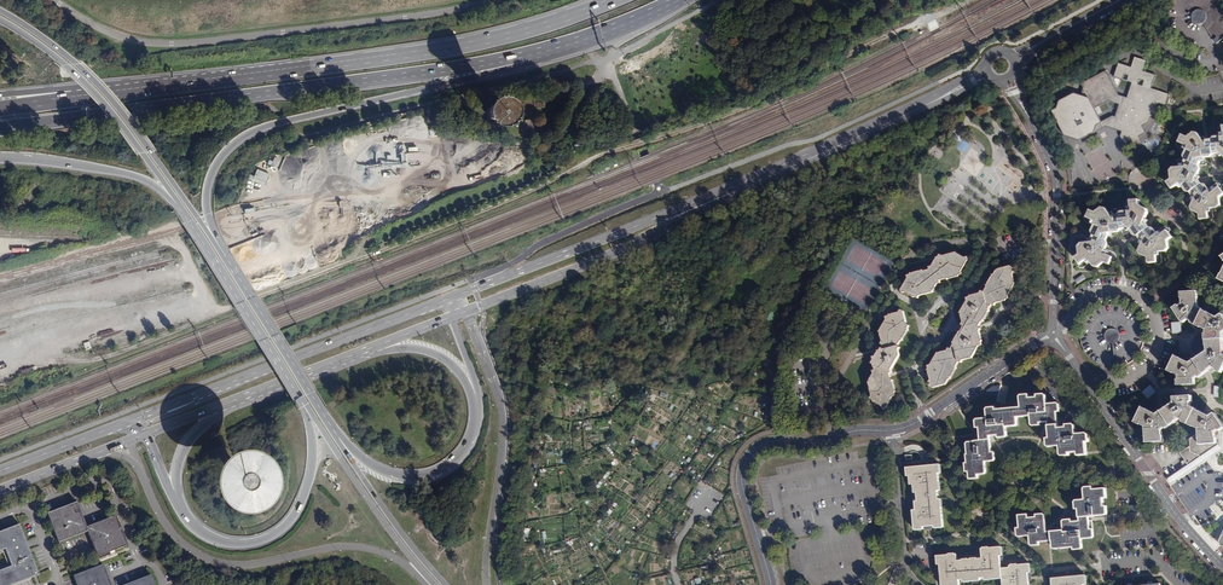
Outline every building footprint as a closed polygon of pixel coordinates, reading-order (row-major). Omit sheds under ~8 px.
[(1168,10),(1168,20),(1170,30),(1174,38),(1181,44),(1189,48),(1198,50),(1207,49),(1217,45),(1222,40),(1222,0),(1173,0),(1168,10)] [(1148,99),(1152,88),(1157,74),(1144,70),(1147,60),(1137,56),(1133,66),(1121,62),(1116,75),(1134,81),(1128,97),(1119,93),(1107,69),(1082,81),(1085,87),(1082,94),(1075,91),(1060,99),(1058,106),(1052,109),(1056,116),(1065,111),(1067,115),(1058,120),(1065,134),(1079,138),(1086,135),(1081,125),(1088,122),(1090,126),(1100,121),(1093,107),(1108,99),(1120,102),(1117,115),(1112,116),(1104,119),(1105,122),(1124,129),(1123,131),(1121,136),(1125,144),(1131,140),(1135,147),(1143,143),(1139,137),(1146,133),(1142,126),(1149,122),(1151,117),(1158,114),(1155,107),(1161,104),(1148,99)] [(1148,99),(1161,104),(1167,106),(1171,94),(1152,88),(1148,99)] [(542,101),(515,104),(516,111),(543,109),(542,101)] [(504,108),(501,105),(501,104),(497,103),(492,103),(489,104),(486,107),(485,110),(484,114),(485,116),(487,119),(488,121),(493,123),(497,123),(501,121),(503,118),(505,115),(505,111),(504,108)] [(1065,111),(1056,116),(1058,120),(1067,115),(1065,111)] [(534,121),(528,121),(528,120),(525,117),(521,115),(519,115),(516,115),(514,115),(511,117),(508,119),(507,122),(506,124),(506,128),(508,133),(511,136),(515,138),(517,138),(520,138),(523,137),(525,136),(528,133),(529,131),(534,130),(534,121)] [(1093,132),(1106,125),(1105,122),(1104,119),(1100,121),(1090,126),(1093,132)] [(1093,132),(1090,126),(1088,122),(1081,125),(1086,135),(1093,132)] [(1105,122),(1106,125),(1109,126),(1123,131),(1124,129),(1105,122)] [(1220,133),(1220,137),(1212,137),(1210,140),(1207,140),(1205,139),(1204,138),(1202,139),(1206,144),(1212,144),(1212,154),(1217,154),(1218,155),(1220,157),(1222,155),(1222,157),(1222,132),(1220,133)] [(1206,144),(1202,139),(1197,134),(1193,133),(1187,138),(1182,136),(1178,143),(1184,146),(1183,149),(1186,151),(1183,157),(1184,160),(1198,166),(1200,162),(1204,162),(1204,158),(1211,158),(1212,156),(1212,154),(1212,144),(1206,144)] [(273,167),(276,159),(273,158),(272,162),(268,160),(267,164),(273,167)] [(1198,166),(1184,160),(1183,164),(1179,164),(1179,167),(1173,168),(1170,172),(1171,180),(1167,183),(1171,190),(1176,186),(1179,190),(1182,188),(1184,192),(1189,193),(1192,196),(1201,191),(1198,187),(1201,184),(1199,181),(1199,180),(1200,177),(1197,175),(1200,168),(1198,166)] [(253,178),(266,183),(269,174),(256,169),(253,178)] [(1201,184),(1198,187),(1201,191),(1192,196),(1190,201),(1193,202),(1190,208),(1192,212),(1199,214),(1199,220),(1208,220),(1207,213),(1211,212),(1211,209),(1218,208),(1220,205),(1219,198),(1222,195),(1222,194),(1219,188),(1214,191),(1212,189),(1208,190),(1205,184),(1201,184)] [(1137,237),(1148,228),(1147,224),(1148,221),(1145,219),(1147,213),(1146,210),(1138,207),(1138,201),(1130,201),(1130,208),(1127,208),(1127,212),(1120,213),(1118,215),(1120,229),(1124,229),(1127,232),(1130,231),(1133,237),(1136,237),(1137,237)] [(1120,229),(1118,215),(1114,215),(1112,212),(1109,214),(1105,209),(1101,208),(1095,213),(1089,211),(1085,218),(1091,220),(1090,225),(1094,227),(1090,232),(1092,235),(1105,240),(1107,237),(1108,237),(1111,236),(1111,232),(1118,233),(1120,229)] [(1150,228),(1148,228),(1137,237),(1140,241),(1138,244),(1141,246),(1138,252),(1140,255),(1147,258),(1148,264),(1156,263),(1155,257),(1159,256),(1160,253),(1166,252),(1168,249),(1167,241),(1171,238),(1167,232),(1161,235),(1159,231),(1157,233),(1153,228),(1150,228)] [(1107,243),(1105,240),(1092,235),(1091,239),(1088,239),(1087,239),(1087,243),(1080,244),(1078,247),(1078,255),(1074,258),(1079,268),(1083,268),(1090,263),(1093,267),(1098,267),(1103,263),(1109,265),(1112,257),(1106,255),(1108,251),(1105,251),(1107,243)] [(895,261),(854,237),(824,288),(838,296),(841,298),(840,300),(847,304),(848,302),(853,305),(865,312),(895,261)] [(928,268),(929,270),(939,280),(945,279),(947,280),(947,279),(949,279),(956,277),(958,278),(959,275),(961,275),(961,272),(968,260),(966,258),(964,258),(957,254),(956,255),(956,253),(942,257),(939,255),(939,256),(938,258),(936,258),(936,260),(935,261),(931,267),(928,268)] [(987,306),(990,307),(991,305),(994,306),(995,303),(1000,302),(1001,302),(1002,302),(1003,301),(1005,302),(1006,300),(1009,299),(1008,296),(1015,284),(1014,283),(1014,282),(1012,275),(1014,272),(1011,271),(1013,268),(1010,266),(997,270),(994,275),(992,276),(992,278),(991,278),(987,284),(988,285),(985,285),(987,288),(983,293),(987,306)] [(939,280),(929,270),(924,272),(921,271),(921,272),(920,272),(912,273),(912,274),(910,273),(910,275),(906,276),(907,279),(900,291),(901,293),(904,293),(911,297),(913,298),(914,297),(918,300),(920,296),(933,294),(932,291),(936,284),(940,283),(939,280)] [(1075,279),(1078,284),(1085,279),(1083,275),(1075,279)] [(988,310),(990,307),(987,306),(983,293),(981,292),(979,294),(978,295),(972,296),(971,297),(970,296),(969,298),(968,298),(966,299),(967,302),(960,314),(961,315),(961,316),(962,323),(961,326),(964,327),(977,324),(979,325),(981,323),(983,322),(982,320),(983,320),(987,314),(987,313),(989,312),(988,310)] [(1198,292),(1180,293),(1180,300),(1181,300),(1181,305),(1179,307),(1177,305),(1171,310),(1182,325),(1187,322),(1190,323),(1189,325),(1195,328),(1202,312),(1203,311),(1201,310),(1199,308),(1198,292)] [(1114,305),(1105,307),(1096,311),(1089,318),(1085,325),(1082,334),(1083,343),(1085,352),(1090,359),(1097,365),(1101,366),(1105,368),(1112,370),(1117,369),(1120,369),(1127,367),(1134,364),(1140,358),(1145,349),(1147,340),(1146,331),(1143,322),(1137,315),(1131,310),(1122,306),(1114,305)] [(882,346),(881,349),(883,350),(896,347),(900,342),(902,341),(901,339),(903,339),(906,333),(906,332),(908,331),(907,329),(908,327),(906,325),(902,312),(900,311),(898,313),(891,315),(890,316),(889,315),(888,316),(887,317),(885,318),(885,321),(879,333),(879,334),(881,342),(880,344),(882,346)] [(1202,312),(1195,328),(1197,329),(1206,332),(1206,334),(1204,336),(1204,342),(1222,341),(1222,338),(1222,335),(1222,317),(1222,315),(1216,319),(1202,312)] [(977,325),(963,328),(962,330),(960,333),(958,333),(959,335),(957,335),(954,341),(954,343),(952,343),(953,346),(951,348),(954,349),(957,362),(960,364),(962,361),(968,360),(969,358),(971,360),(979,347),(981,346),(980,343),(982,342),(980,340),(980,339),(978,332),(980,329),(978,328),(979,326),(977,325)] [(1204,342),(1206,353),(1199,358),(1197,359),(1193,362),(1203,376),(1206,373),(1211,370),(1215,371),(1214,373),(1221,376),(1222,371),(1222,341),(1204,342)] [(873,365),(874,368),(876,367),(888,374),(891,374),(890,371),(898,356),(897,351),(898,348),(896,347),(883,350),(881,349),(879,351),(877,352),(877,354),(876,354),(876,356),(875,357),(872,358),(872,361),(871,365),(873,365)] [(954,349),(951,348),(950,350),(948,349),(947,351),(940,353),(939,354),(937,353),(930,366),(927,367),(927,369),(928,370),(926,371),(929,372),(928,373),(928,375),(928,376),(930,380),(928,383),(931,384),(929,387),(932,388),(945,385),(948,380),(949,379),(949,378),(951,377),(956,369),(955,367),(957,362),(954,349)] [(1203,376),(1193,362),(1188,364),(1185,362),(1174,356),(1166,373),(1176,377),(1177,380),(1175,381),(1176,388),(1195,386),(1194,380),(1197,378),(1197,380),(1203,376)] [(876,367),(874,368),(874,371),(872,372),(873,374),(869,380),(869,382),(867,383),(871,396),(869,399),(872,400),(872,401),(873,402),(875,402),(875,403),(881,407),(882,410),(885,409),(891,398),(895,397),(894,394),(895,392),(893,391),(894,390),(892,383),(891,382),(892,381),(890,379),(889,376),(888,374),(876,367)] [(1001,386),(998,385),(993,389),(993,396),(998,397),(1001,386)] [(1150,385),(1141,392),(1147,399),(1156,392),(1150,385)] [(1045,413),(1045,405),(1045,397),(1043,395),(1035,396),(1036,398),(1027,399),(1027,396),(1021,396),(1018,398),(1019,408),(994,411),(994,408),(987,408),(985,409),(986,419),(976,420),(974,422),(975,429),(979,429),(979,433),(979,434),(980,441),(989,441),(989,437),(992,437),(994,437),(997,437),(997,438),(1004,438),(1007,436),(1005,428),(1015,427),(1017,425),(1016,419),(1029,418),(1029,415),(1045,413)] [(845,396),(837,397),(839,417),(847,416),(845,396)] [(1166,410),(1161,414),(1170,428),(1174,425),(1174,424),(1176,423),(1178,422),(1182,423),(1181,425),(1187,427),(1195,412),(1196,411),(1190,408),(1190,404),(1192,404),(1191,398),(1173,399),(1173,405),(1166,410)] [(1029,418),(1030,427),(1032,428),(1039,427),(1039,424),(1045,423),(1047,423),(1047,427),(1057,426),(1058,426),(1057,422),(1056,413),(1059,413),(1059,405),(1057,404),(1045,405),(1045,413),(1029,415),(1029,418)] [(1161,414),(1160,412),(1155,415),(1141,408),(1133,425),(1143,429),(1144,445),(1163,444),(1161,432),(1164,430),(1165,432),(1168,430),(1170,428),(1161,414)] [(1195,412),(1187,427),(1196,430),(1198,431),(1198,434),(1191,438),(1189,439),(1190,446),(1180,453),(1188,465),(1218,446),(1220,447),(1219,434),(1222,431),(1222,428),(1214,415),(1209,418),(1205,416),(1195,412)] [(1057,426),(1047,427),(1047,429),(1047,431),(1048,438),(1047,439),(1045,441),(1045,447),(1048,448),(1058,448),(1059,457),(1061,458),(1068,458),(1067,455),(1075,454),(1076,457),(1086,456),(1086,455),(1086,453),(1085,444),(1088,444),(1087,436),(1086,434),(1075,435),(1074,426),(1072,425),(1065,427),(1064,429),(1060,429),(1057,430),(1057,426)] [(989,442),(989,441),(980,441),(979,442),(977,442),(967,443),(966,445),(966,454),(965,455),(966,464),(964,464),(964,473),(967,473),(968,480),(977,479),(977,476),(983,476),(985,473),(984,463),(993,462),(995,460),(994,452),(990,452),(989,442)] [(251,453),(238,452),(233,454),(227,456),(225,456),(214,468),(211,476),(210,487),(214,499),(221,507),(234,514),(244,515),(254,512),(265,504),(271,494),(273,482),(271,470),(264,461),(251,453)] [(916,494),(916,498),(937,496),(937,492),(939,491),(937,474),(939,474),(939,466),(905,469),(906,477),(909,477),(910,486),(912,486),(913,494),(916,494)] [(1092,488),(1084,489),(1083,490),(1084,501),(1075,502),(1074,504),(1075,512),(1077,512),(1077,517),(1078,518),(1078,519),(1079,519),(1088,519),(1089,519),(1094,518),(1105,517),(1107,515),(1106,506),(1103,507),(1103,501),(1106,500),(1105,490),(1092,491),(1092,488)] [(938,500),(937,496),(916,498),(916,502),(914,502),(915,510),(912,511),(913,531),(923,531),(922,528),(929,527),(930,527),(932,527),(933,527),(934,530),(943,529),(940,499),(938,500)] [(58,544),(83,534),(86,527),(76,503),(46,514),(58,544)] [(1051,542),(1050,533),(1046,533),(1045,528),(1045,527),(1044,516),(1042,515),(1035,516),(1035,518),(1027,519),(1027,515),(1017,516),(1018,529),(1015,529),(1016,536),(1018,538),(1028,537),(1029,545),(1031,546),(1039,546),(1038,543),(1048,542),(1049,542),(1051,542)] [(115,516),(90,525),(88,532),(87,532),(97,557),(109,552),(114,550),(126,545),(115,516)] [(1088,521),(1088,519),(1079,519),(1079,522),(1071,522),(1070,520),(1063,521),(1062,522),(1063,532),(1053,533),(1051,533),(1050,533),(1051,542),(1051,549),(1054,551),(1073,549),(1073,552),(1081,551),(1082,549),(1081,541),(1091,540),(1094,537),(1093,522),(1092,520),(1088,521)] [(33,577),(32,575),(33,574),(34,572),(37,571),(20,526),(19,524),(0,532),(0,584),(14,584),(33,577)] [(981,560),(969,560),(971,583),(980,582),(979,579),(984,578),(984,582),(1001,580),(1000,569),(999,564),(999,563),(999,561),(999,557),(1001,557),(1000,548),(981,550),(981,560)] [(90,566),(117,556),(116,552),(115,553),(114,550),(109,552),(110,554),(87,564),(90,566)] [(969,560),(956,561),(955,553),(936,556),(936,564),(936,567),(939,567),(939,572),(940,584),(958,584),(958,580),(961,580),(962,583),(971,583),(969,560)] [(103,565),(89,570),(86,571),(73,576),(76,584),(111,584),(103,565)] [(1028,580),(1028,579),(1028,577),(1027,574),(1030,573),(1029,565),(1008,566),(1009,568),(1000,569),(1001,580),(1002,584),(1028,584),(1028,580)] [(151,576),(128,584),(155,584),(151,576)] [(1084,576),(1051,580),(1051,584),(1085,584),(1084,576)]
